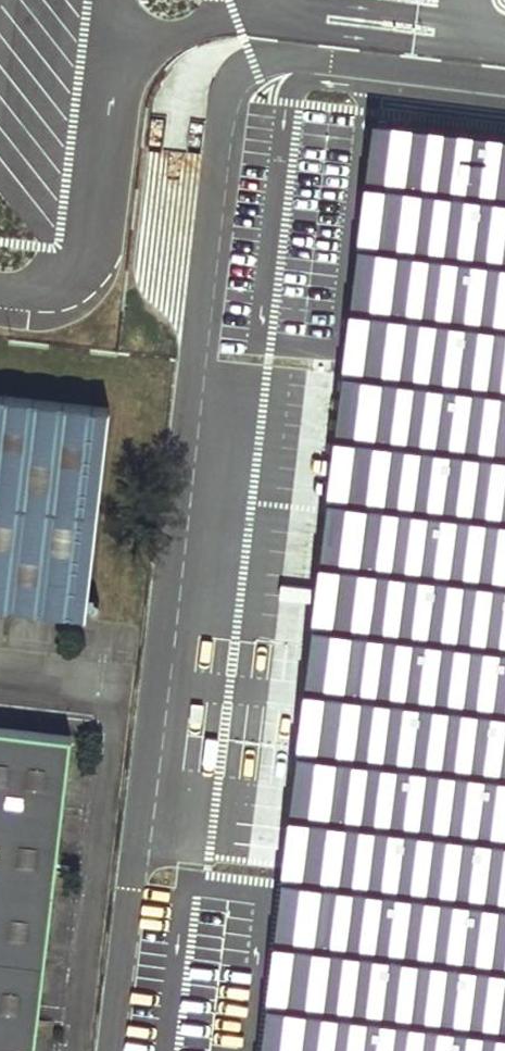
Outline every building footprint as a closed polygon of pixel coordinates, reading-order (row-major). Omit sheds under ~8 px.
[(412,122),(371,117),(259,1050),(301,1050),(412,122)] [(412,122),(301,1050),(504,1050),(504,133),(412,122)] [(82,609),(103,404),(0,393),(0,601),(82,609)] [(0,728),(0,1050),(29,1050),(66,735),(0,728)]
